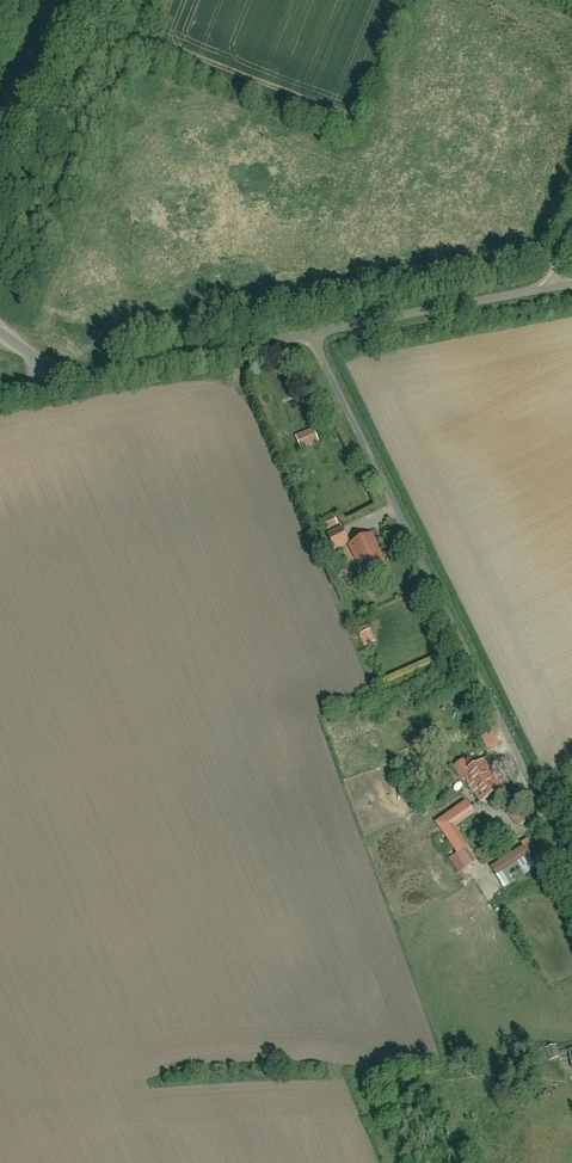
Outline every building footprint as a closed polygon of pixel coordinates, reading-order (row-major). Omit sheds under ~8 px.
[(315,429),(297,436),(302,449),(320,442),(315,429)] [(335,517),(326,521),(329,529),(339,525),(335,517)] [(342,527),(328,534),(335,549),(350,542),(342,527)] [(373,534),(350,545),(367,583),(391,572),(373,534)] [(359,634),(364,646),(377,641),(372,629),(359,634)] [(489,726),(478,733),(488,750),(499,743),(489,726)] [(466,758),(454,766),(464,781),(466,779),(480,802),(503,787),(484,758),(471,766),(466,758)] [(527,799),(508,810),(517,823),(535,812),(527,799)] [(475,812),(468,800),(437,821),(459,853),(450,859),(460,874),(476,863),(466,849),(470,847),(455,825),(475,812)] [(523,847),(493,866),(506,887),(536,868),(523,847)] [(557,1045),(546,1048),(550,1060),(561,1057),(557,1045)]
